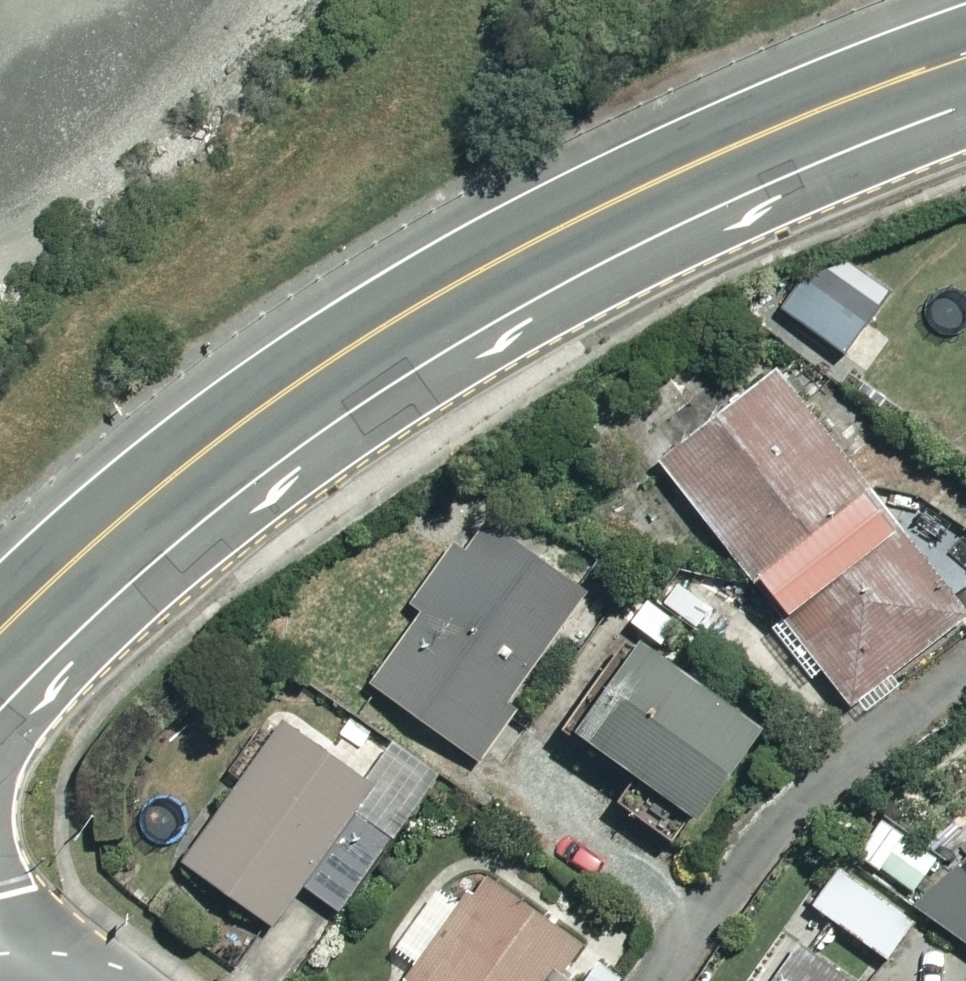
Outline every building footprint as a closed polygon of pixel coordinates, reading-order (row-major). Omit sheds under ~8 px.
[(664,467),(849,708),(965,619),(965,605),(788,373),(664,467)] [(492,529),(376,693),(492,775),(608,611),(492,529)] [(657,662),(594,752),(714,835),(776,745),(657,662)] [(293,728),(192,870),(290,939),(391,798),(293,728)] [(933,852),(873,814),(852,848),(912,886),(933,852)] [(431,980),(590,980),(609,956),(507,880),(431,980)] [(788,980),(854,980),(811,950),(788,980)]
